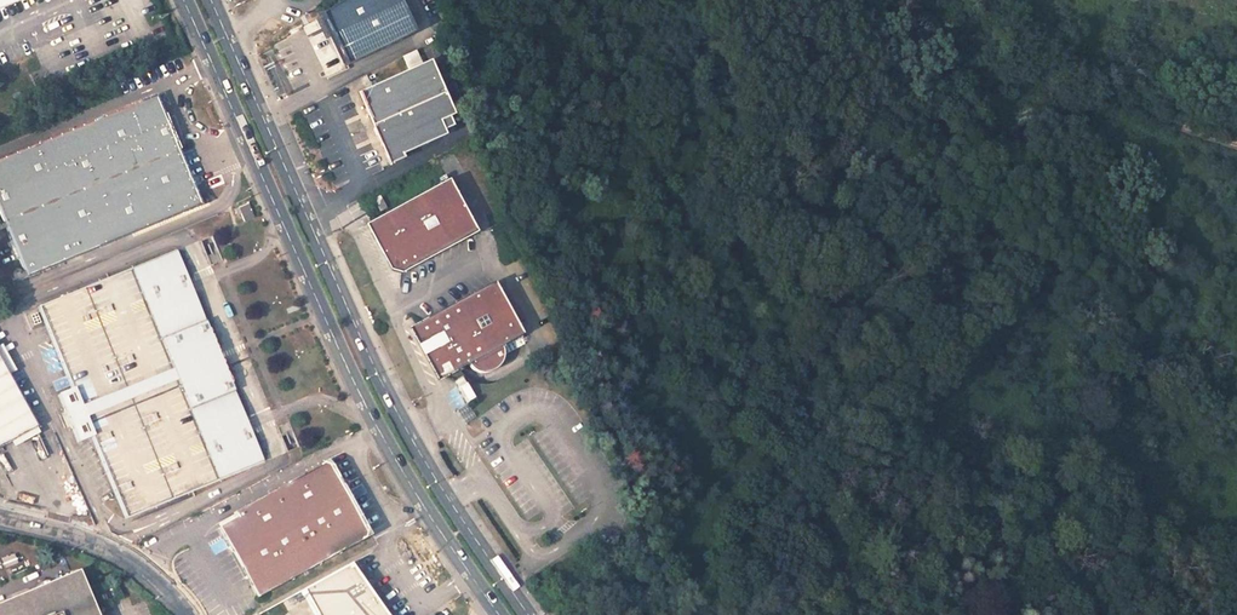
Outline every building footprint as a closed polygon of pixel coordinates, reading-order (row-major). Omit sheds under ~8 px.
[(398,0),(344,0),(321,15),(346,66),(414,33),(398,0)] [(428,62),(417,67),(431,100),(442,95),(428,62)] [(417,67),(360,92),(374,125),(417,106),(431,100),(417,67)] [(431,100),(417,106),(433,141),(458,130),(442,95),(431,100)] [(0,160),(0,214),(3,221),(3,222),(178,151),(156,96),(0,160)] [(417,106),(374,125),(391,164),(405,158),(403,154),(433,141),(417,106)] [(178,151),(3,222),(26,277),(200,205),(178,151)] [(397,269),(476,234),(452,180),(366,219),(388,267),(397,269)] [(244,221),(253,218),(247,204),(238,208),(234,210),(237,215),(241,213),(244,221)] [(178,248),(36,305),(69,387),(65,389),(67,394),(65,395),(64,391),(56,393),(63,409),(68,408),(76,428),(71,430),(76,441),(78,441),(76,436),(84,433),(86,437),(90,435),(124,518),(265,461),(178,248)] [(502,369),(505,364),(506,362),(507,360),(507,355),(505,350),(505,349),(527,337),(497,286),(414,334),(443,384),(477,365),(479,367),(483,371),(488,373),(490,373),(493,373),(498,371),(500,370),(502,369)] [(36,427),(0,361),(0,447),(36,427)] [(452,391),(451,391),(444,396),(454,411),(473,398),(463,383),(452,391)] [(236,518),(274,588),(368,536),(345,493),(334,490),(337,479),(326,461),(233,512),(236,518)] [(345,493),(347,482),(337,479),(334,490),(345,493)] [(218,528),(256,597),(274,588),(236,518),(218,528)] [(300,591),(313,614),(387,614),(351,563),(300,591)] [(0,602),(0,614),(97,614),(77,569),(0,602)]
